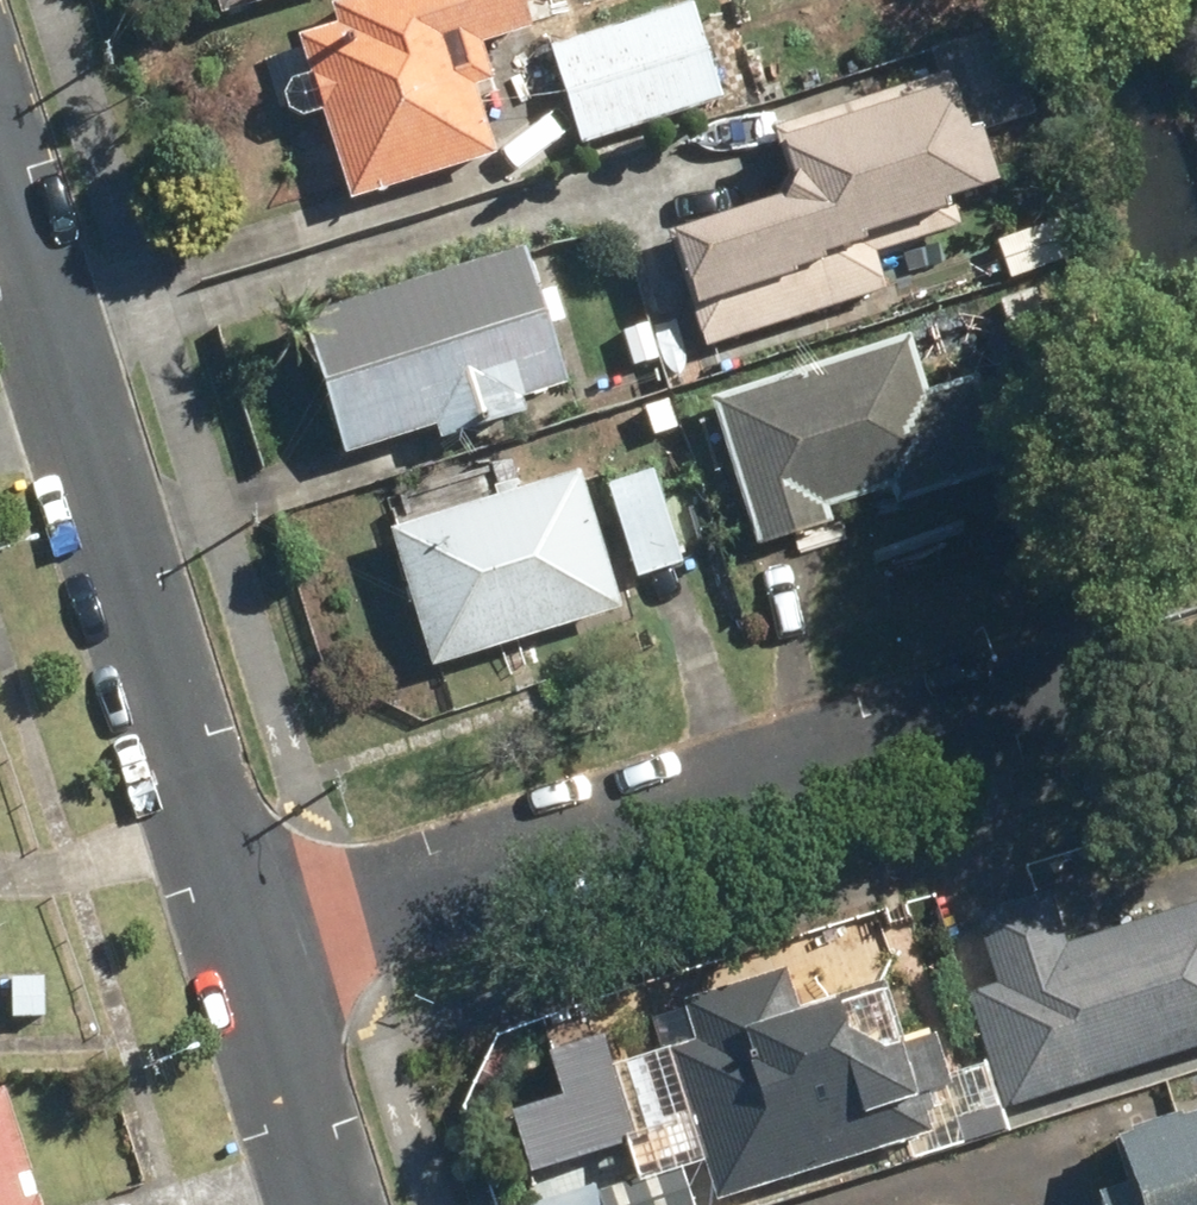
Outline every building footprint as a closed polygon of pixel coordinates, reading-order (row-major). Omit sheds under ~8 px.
[(215,13),(257,0),(211,0),(215,13)] [(347,199),(493,153),(471,84),(488,78),(477,43),(530,26),(522,0),(327,0),(326,0),(333,20),(293,33),(347,199)] [(547,45),(578,140),(719,94),(689,0),(685,0),(547,45)] [(664,235),(700,348),(880,292),(869,257),(957,229),(948,200),(999,184),(980,125),(967,129),(948,69),(768,126),(790,195),(664,235)] [(1058,221),(990,245),(1004,282),(1071,259),(1058,221)] [(298,316),(342,457),(432,430),(436,442),(523,415),(519,401),(562,388),(519,248),(298,316)] [(992,302),(1005,344),(1044,332),(1032,290),(992,302)] [(705,399),(752,548),(829,525),(824,510),(883,491),(888,508),(1001,473),(971,378),(920,394),(903,338),(705,399)] [(600,488),(631,580),(679,565),(649,472),(600,488)] [(384,531),(426,668),(618,611),(576,473),(384,531)] [(964,1144),(1007,1130),(1000,1111),(1196,1047),(1196,902),(1094,935),(1075,877),(1014,897),(1033,955),(994,968),(999,984),(962,995),(987,1072),(945,1085),(964,1144)] [(661,1050),(710,1203),(928,1133),(916,1097),(944,1088),(928,1037),(900,1046),(880,983),(795,1010),(782,968),(678,1001),(691,1040),(661,1050)] [(38,978),(7,978),(7,1017),(38,1017),(38,978)] [(637,1135),(606,1034),(550,1051),(563,1095),(514,1110),(531,1168),(637,1135)] [(0,1093),(0,1204),(35,1204),(0,1093)] [(1112,1138),(1126,1180),(1094,1190),(1099,1204),(1196,1204),(1196,1110),(1112,1138)] [(596,1204),(688,1204),(676,1166),(591,1192),(596,1204)] [(591,1192),(589,1185),(524,1204),(596,1204),(591,1192)]
